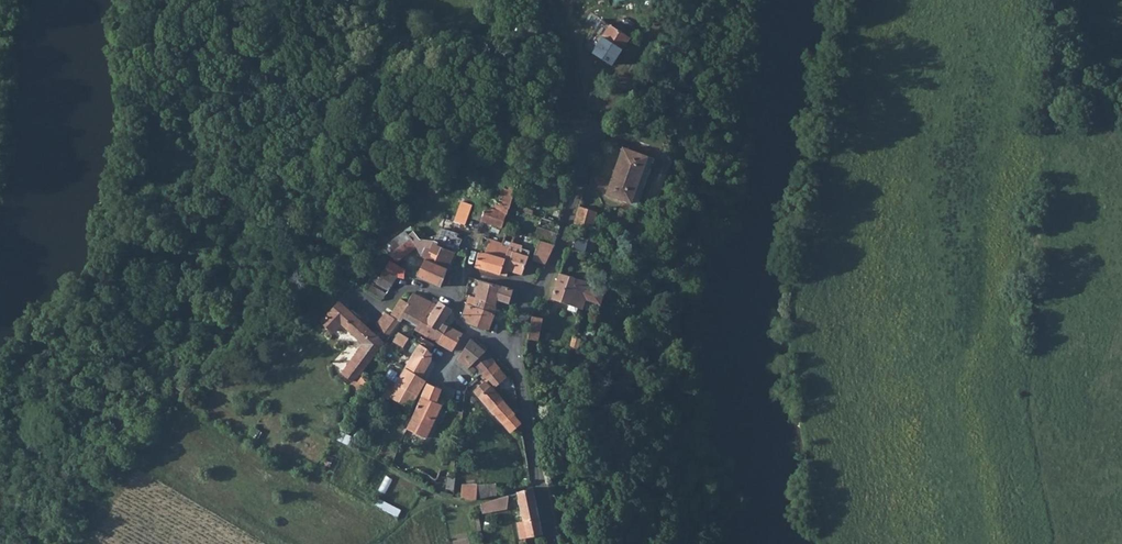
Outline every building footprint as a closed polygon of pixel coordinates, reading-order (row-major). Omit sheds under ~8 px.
[(600,19),(584,46),(612,64),(628,36),(600,19)] [(654,154),(647,152),(622,144),(622,145),(606,191),(632,199),(638,201),(654,154)] [(471,204),(462,201),(455,222),(465,225),(471,204)] [(597,209),(578,204),(573,223),(592,228),(597,209)] [(484,206),(480,219),(500,223),(504,211),(484,206)] [(515,226),(519,210),(506,206),(504,211),(500,223),(505,224),(515,226)] [(501,272),(508,250),(510,244),(515,226),(505,224),(501,239),(481,234),(479,244),(486,246),(484,252),(477,250),(473,264),(501,272)] [(540,239),(553,243),(557,231),(536,225),(532,237),(540,239)] [(435,242),(453,249),(461,252),(465,254),(470,237),(457,233),(439,228),(435,242)] [(394,238),(407,251),(417,244),(408,234),(404,230),(394,238)] [(413,230),(408,234),(417,244),(421,240),(413,230)] [(382,246),(396,259),(407,251),(394,238),(388,243),(387,243),(382,246)] [(533,259),(544,262),(553,243),(540,239),(532,258),(533,259)] [(435,242),(431,252),(428,258),(447,266),(450,257),(453,249),(435,242)] [(519,247),(510,244),(508,250),(518,253),(519,247)] [(508,250),(501,272),(506,274),(508,269),(521,274),(528,247),(520,245),(519,247),(518,253),(508,250)] [(416,273),(439,284),(447,266),(428,258),(424,257),(416,273)] [(391,260),(382,277),(375,273),(366,289),(383,298),(388,289),(391,291),(399,277),(404,279),(409,269),(391,260)] [(533,271),(531,277),(536,279),(539,273),(533,271)] [(589,279),(558,271),(550,297),(582,307),(585,296),(588,285),(589,279)] [(475,295),(496,302),(497,299),(502,284),(480,277),(475,295)] [(513,287),(502,284),(497,299),(508,301),(513,287)] [(585,296),(600,300),(603,289),(588,285),(585,296)] [(414,291),(409,301),(401,318),(417,327),(432,300),(414,291)] [(475,304),(493,311),(496,302),(475,295),(471,293),(469,292),(466,301),(475,304)] [(409,301),(406,300),(399,296),(389,312),(395,315),(401,318),(409,301)] [(363,341),(350,358),(353,361),(361,371),(384,340),(338,297),(329,306),(338,316),(329,325),(331,327),(340,319),(363,341)] [(426,333),(430,334),(439,339),(448,324),(443,321),(451,306),(450,305),(439,300),(438,303),(432,300),(417,327),(426,333)] [(475,304),(466,301),(463,312),(470,322),(475,304)] [(475,304),(470,322),(487,328),(493,311),(475,304)] [(329,325),(338,316),(329,306),(320,315),(329,325)] [(401,318),(395,315),(389,312),(384,308),(375,323),(381,328),(379,331),(387,336),(401,318)] [(540,316),(531,314),(525,337),(535,338),(540,316)] [(462,331),(448,324),(439,339),(452,347),(462,331)] [(408,334),(399,329),(394,337),(402,342),(408,334)] [(580,335),(575,334),(573,334),(571,343),(573,344),(578,345),(580,335)] [(473,362),(485,350),(471,337),(458,357),(469,365),(473,362)] [(417,345),(397,379),(401,381),(417,391),(427,377),(423,375),(432,357),(432,350),(429,347),(415,338),(412,342),(417,345)] [(483,374),(496,362),(485,350),(473,362),(483,374)] [(346,372),(353,361),(350,358),(341,370),(346,372)] [(358,388),(368,379),(366,377),(361,371),(353,361),(346,372),(355,377),(350,383),(358,388)] [(505,371),(500,366),(496,362),(483,374),(487,378),(477,389),(481,394),(504,420),(515,410),(491,383),(505,371)] [(177,383),(180,385),(188,377),(184,374),(177,383)] [(195,383),(188,377),(180,385),(189,391),(195,383)] [(399,384),(391,380),(387,377),(384,383),(392,388),(389,393),(400,400),(407,389),(399,384)] [(418,402),(415,407),(412,414),(406,425),(426,435),(441,401),(436,398),(441,387),(432,381),(428,380),(418,402)] [(413,399),(417,391),(401,381),(399,384),(407,389),(400,400),(409,405),(413,399)] [(510,427),(521,419),(518,407),(515,410),(504,420),(510,427)] [(471,497),(475,496),(495,491),(493,481),(478,481),(476,491),(472,492),(471,497)] [(471,497),(472,492),(473,482),(464,482),(464,498),(471,497)] [(519,534),(541,530),(531,483),(518,487),(523,517),(516,519),(519,534)] [(484,500),(476,501),(477,507),(481,507),(481,509),(506,504),(507,491),(496,496),(484,500)] [(519,495),(510,495),(511,508),(519,508),(519,495)]
